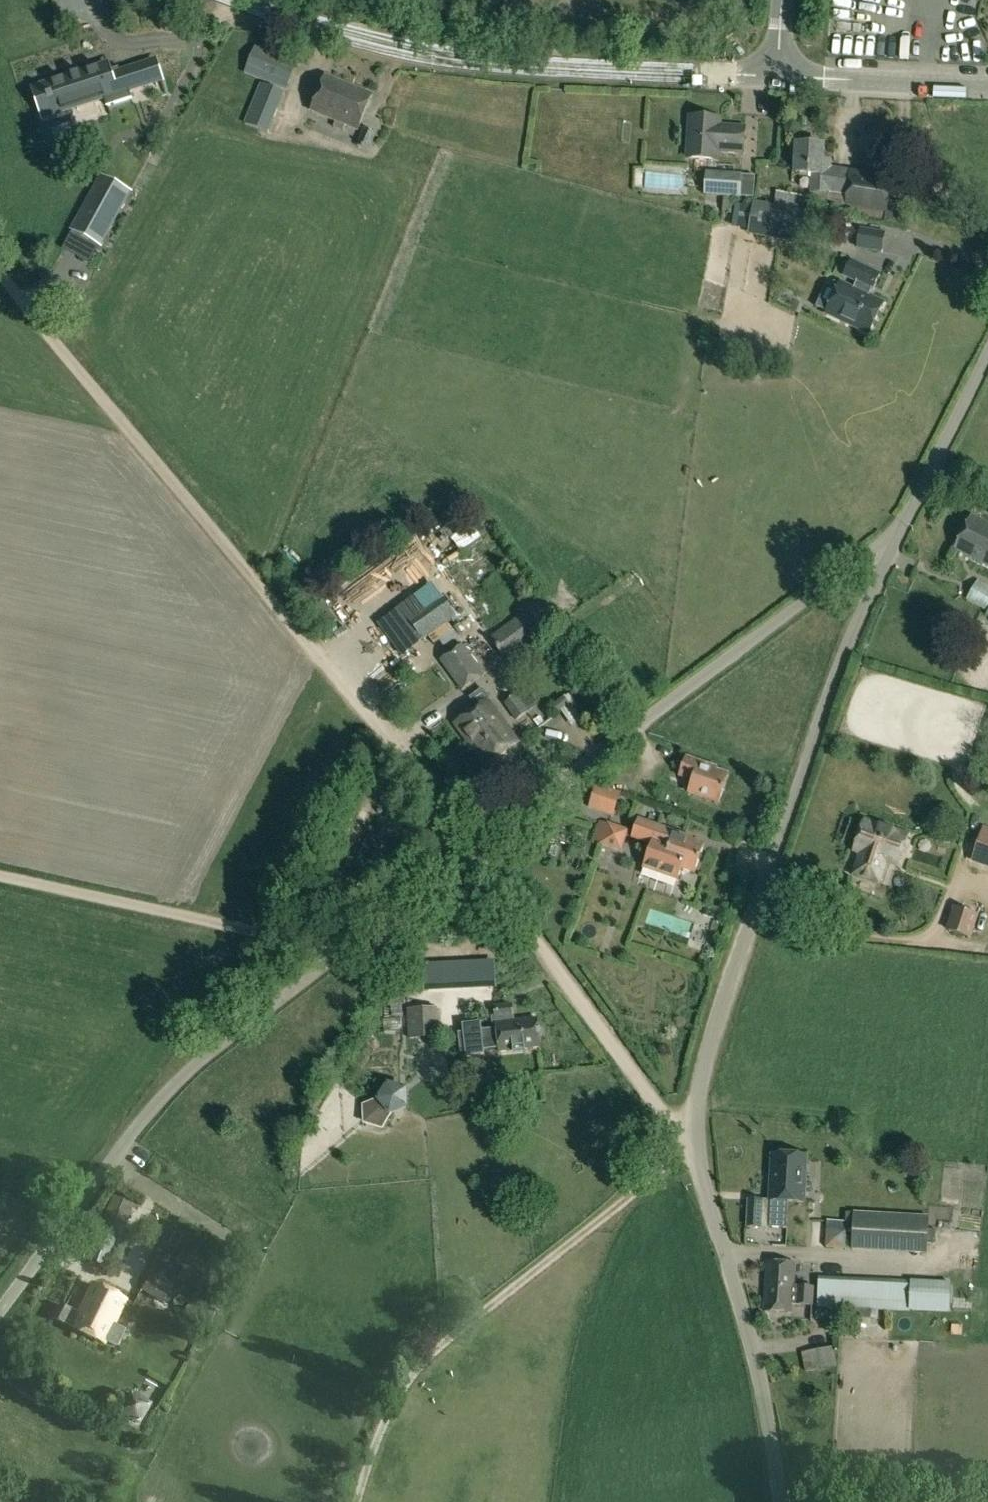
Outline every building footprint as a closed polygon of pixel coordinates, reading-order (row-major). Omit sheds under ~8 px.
[(286,91),(298,64),(255,46),(244,74),(286,91)] [(129,91),(160,81),(154,61),(120,72),(109,75),(108,71),(106,64),(80,73),(79,72),(78,72),(78,73),(72,75),(72,74),(71,75),(71,76),(51,82),(52,82),(45,84),(49,97),(48,98),(49,102),(51,102),(55,114),(73,109),(104,99),(106,107),(132,99),(129,91)] [(358,131),(372,95),(326,76),(311,112),(358,131)] [(244,123),(268,132),(284,93),(261,84),(244,123)] [(88,129),(107,126),(103,108),(85,111),(88,129)] [(688,159),(715,161),(716,153),(744,155),(745,128),(718,126),(718,119),(691,118),(688,159)] [(374,134),(365,131),(359,145),(368,149),(374,134)] [(798,146),(796,174),(811,175),(810,193),(829,194),(826,214),(843,217),(851,172),(851,170),(832,167),(832,160),(823,159),(823,148),(798,146)] [(643,192),(680,193),(681,172),(644,171),(643,192)] [(754,198),(755,176),(744,176),(744,174),(706,172),(705,196),(742,198),(742,197),(754,198)] [(891,179),(851,172),(843,217),(907,228),(910,205),(888,201),(891,179)] [(100,186),(76,229),(103,244),(126,205),(113,197),(114,195),(100,186)] [(774,205),(811,212),(813,200),(776,194),(774,205)] [(748,235),(805,245),(811,212),(774,205),(754,202),(748,235)] [(856,249),(882,254),(886,233),(877,231),(881,229),(881,227),(878,224),(869,223),(868,230),(860,228),(856,249)] [(857,283),(872,291),(873,291),(881,274),(851,260),(843,277),(857,283)] [(840,283),(826,314),(869,334),(884,304),(840,283)] [(955,549),(987,565),(987,526),(971,518),(955,549)] [(965,600),(987,613),(987,586),(978,580),(965,600)] [(440,593),(407,618),(424,641),(456,616),(440,593)] [(541,635),(525,613),(491,636),(507,658),(541,635)] [(541,635),(521,650),(528,659),(531,657),(533,660),(550,648),(541,635)] [(462,643),(438,661),(460,691),(484,674),(472,657),(462,643)] [(487,646),(472,657),(484,674),(499,662),(487,646)] [(529,712),(517,695),(505,704),(517,721),(529,712)] [(490,702),(458,726),(488,767),(521,743),(490,702)] [(693,780),(689,793),(720,803),(729,776),(717,772),(718,769),(685,758),(679,775),(693,780)] [(622,791),(599,783),(591,805),(615,813),(622,791)] [(630,827),(609,820),(601,842),(623,849),(630,827)] [(682,869),(695,873),(704,846),(692,842),(693,839),(638,821),(632,838),(652,844),(644,868),(678,880),(682,869)] [(855,875),(877,882),(885,861),(897,865),(907,837),(865,822),(855,851),(862,853),(855,875)] [(987,864),(987,834),(982,832),(973,859),(987,864)] [(968,938),(976,915),(956,909),(949,931),(968,938)] [(495,960),(423,963),(424,991),(496,988),(495,960)] [(483,1050),(499,1048),(499,1052),(540,1048),(537,1019),(514,1022),(512,1004),(494,1006),(497,1029),(481,1030),(480,1022),(462,1024),(463,1033),(458,1033),(460,1053),(465,1052),(465,1057),(484,1055),(483,1050)] [(434,1009),(409,1010),(411,1039),(436,1038),(434,1009)] [(389,1086),(379,1100),(364,1106),(364,1124),(378,1127),(382,1128),(382,1126),(390,1114),(406,1107),(405,1090),(389,1086)] [(803,1203),(806,1156),(772,1154),(770,1201),(748,1200),(747,1227),(786,1229),(788,1202),(803,1203)] [(82,1249),(78,1257),(106,1269),(133,1204),(111,1196),(97,1232),(89,1250),(82,1249)] [(928,1217),(854,1213),(852,1249),(926,1253),(928,1217)] [(825,1232),(825,1246),(843,1246),(844,1233),(825,1232)] [(227,1267),(193,1244),(178,1265),(184,1268),(177,1279),(206,1299),(227,1267)] [(792,1313),(792,1305),(812,1306),(813,1287),(793,1286),(795,1264),(767,1262),(764,1311),(792,1313)] [(142,1290),(162,1303),(164,1301),(168,1304),(173,1295),(169,1293),(174,1284),(154,1271),(142,1290)] [(872,1319),(872,1309),(949,1314),(950,1288),(834,1282),(833,1307),(846,1308),(846,1318),(872,1319)] [(79,1312),(59,1303),(52,1318),(72,1327),(71,1329),(103,1344),(117,1350),(126,1332),(112,1325),(124,1300),(92,1285),(79,1312)] [(807,1363),(831,1353),(827,1341),(802,1351),(807,1363)] [(140,1423),(152,1403),(133,1391),(121,1411),(140,1423)]
